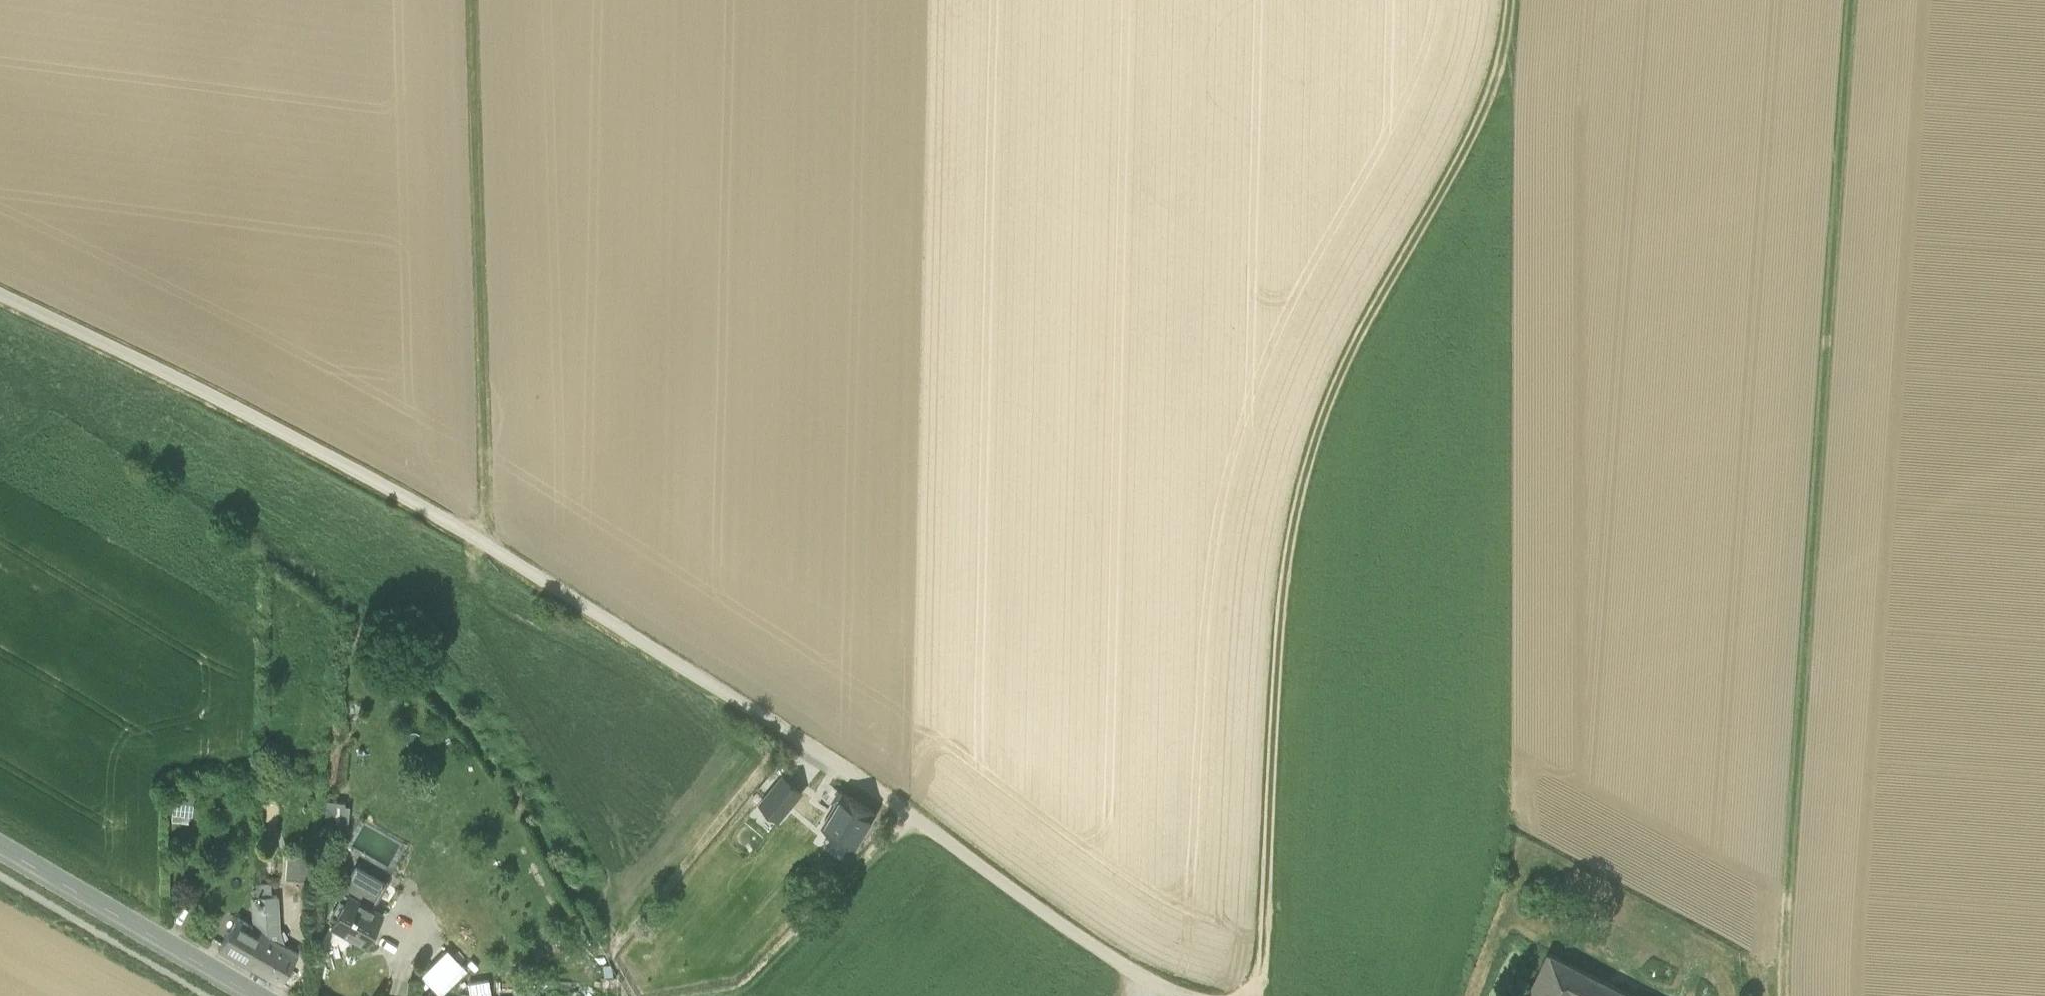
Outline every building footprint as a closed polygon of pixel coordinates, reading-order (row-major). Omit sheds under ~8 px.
[(784,775),(761,802),(780,818),(803,791),(784,775)] [(826,825),(855,843),(874,812),(845,794),(826,825)] [(807,820),(789,847),(827,874),(846,847),(807,820)] [(287,855),(285,879),(312,881),(314,857),(287,855)] [(340,891),(347,895),(347,894),(371,908),(386,882),(355,865),(340,891)] [(264,896),(271,896),(271,883),(256,884),(257,897),(264,896)] [(382,914),(371,908),(347,894),(347,895),(330,924),(365,943),(382,914)] [(271,896),(264,896),(267,936),(282,944),(283,941),(279,933),(277,895),(271,896)] [(253,928),(267,936),(264,896),(257,897),(252,897),(253,928)] [(218,948),(249,966),(267,936),(253,928),(236,918),(218,948)] [(282,944),(267,936),(249,966),(280,984),(298,954),(282,944)] [(443,993),(469,967),(449,947),(423,973),(443,993)] [(1549,952),(1528,995),(1636,995),(1549,952)]
